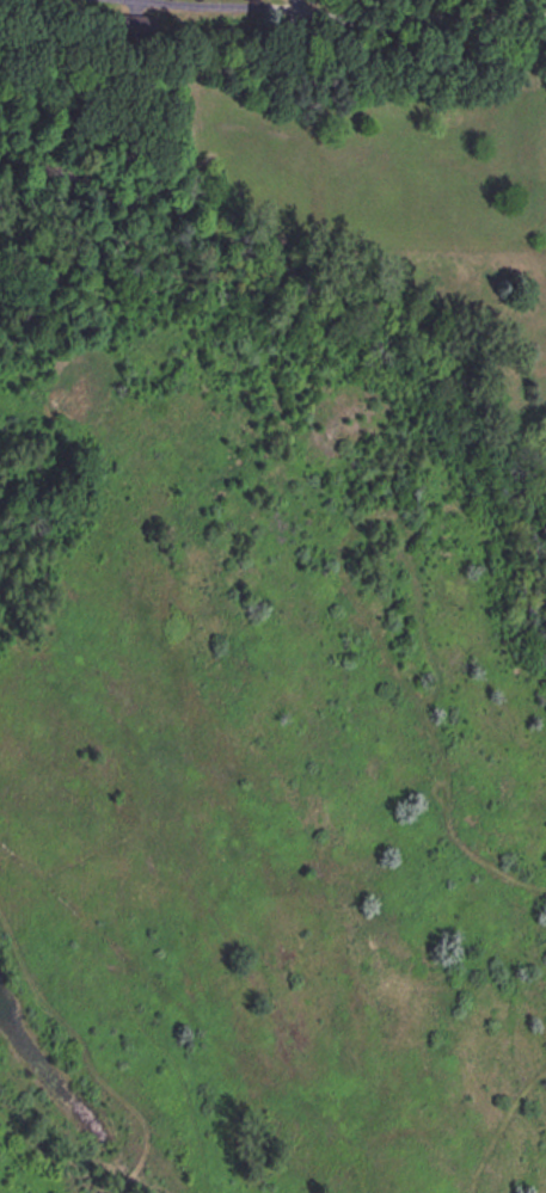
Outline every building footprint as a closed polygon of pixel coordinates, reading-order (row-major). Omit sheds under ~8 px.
[(311,33),(311,44),(301,44),(301,33),(311,33)]
